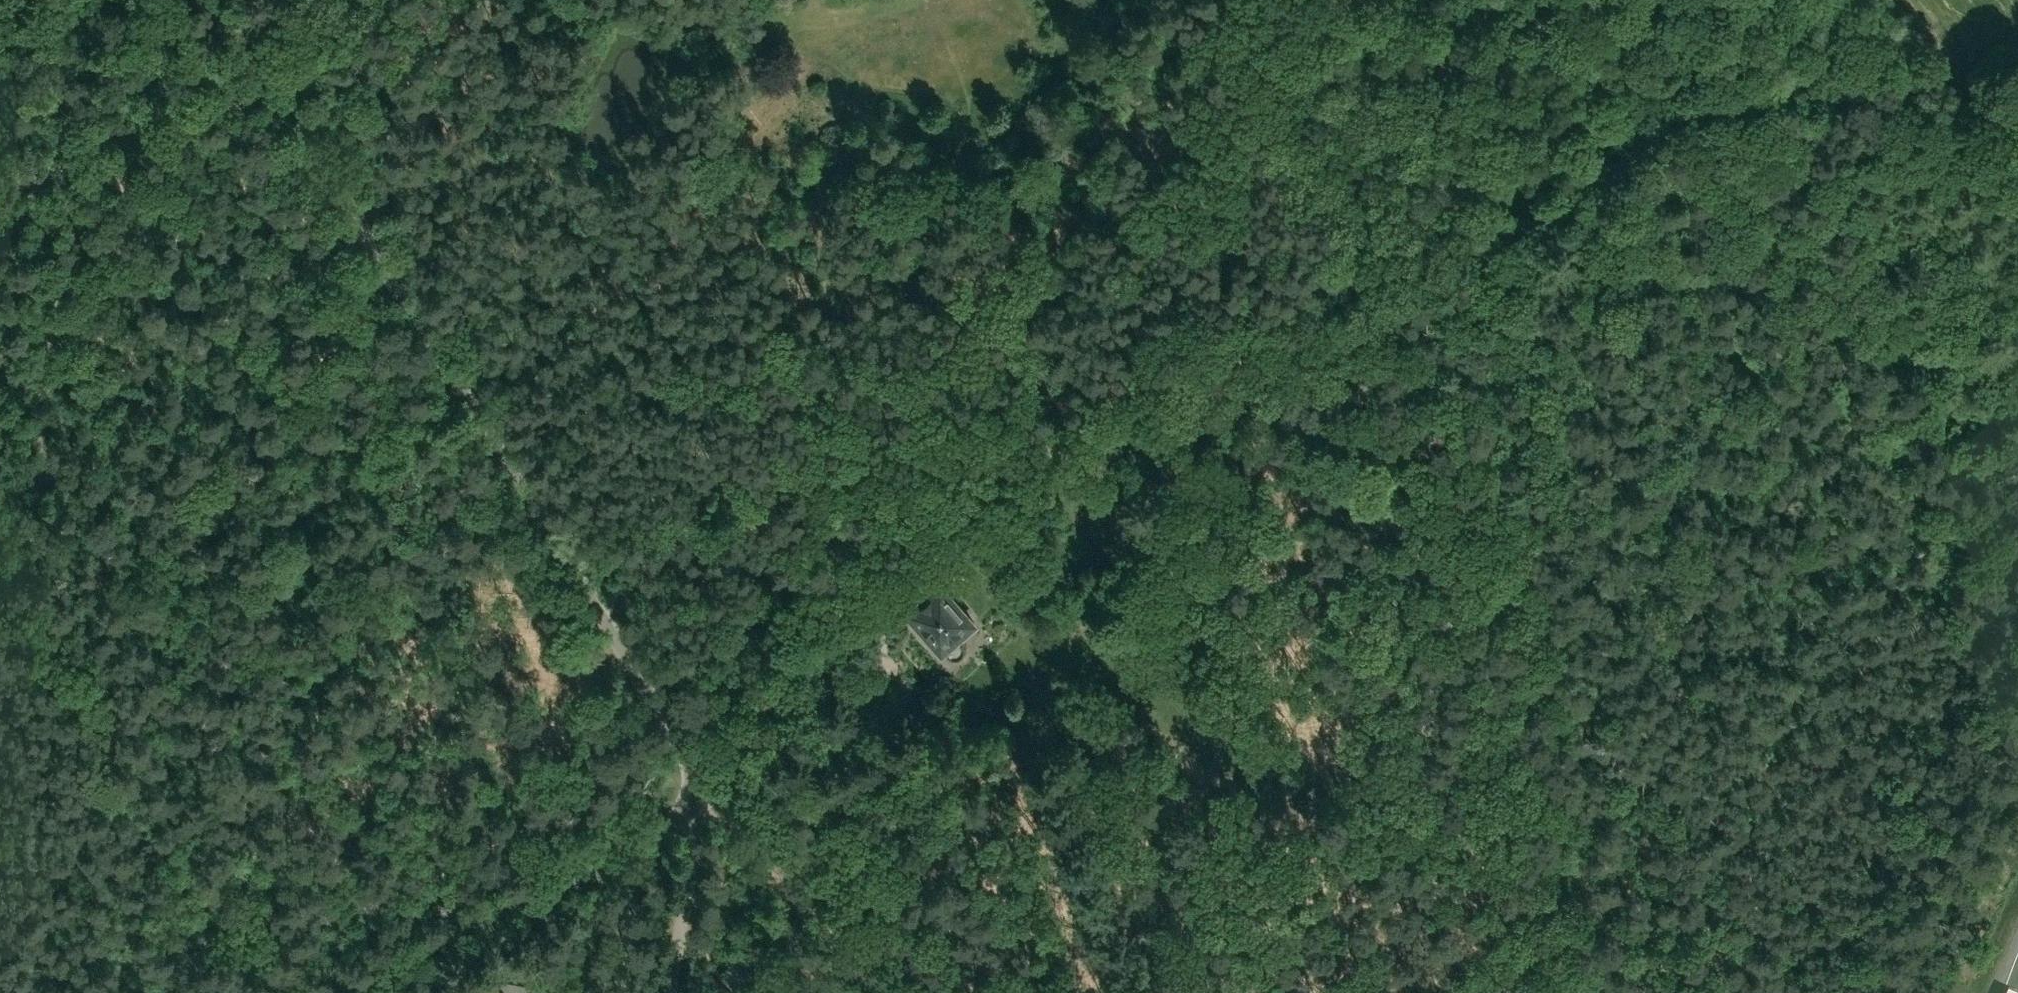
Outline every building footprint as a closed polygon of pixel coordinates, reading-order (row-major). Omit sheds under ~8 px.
[(963,646),(957,639),(974,624),(940,584),(907,613),(941,652),(943,651),(949,657),(951,658),(954,659),(957,659),(959,659),(961,658),(963,656),(964,653),(964,650),(964,648),(963,646)] [(476,992),(529,992),(531,986),(491,978),(490,980),(479,978),(476,992)]
